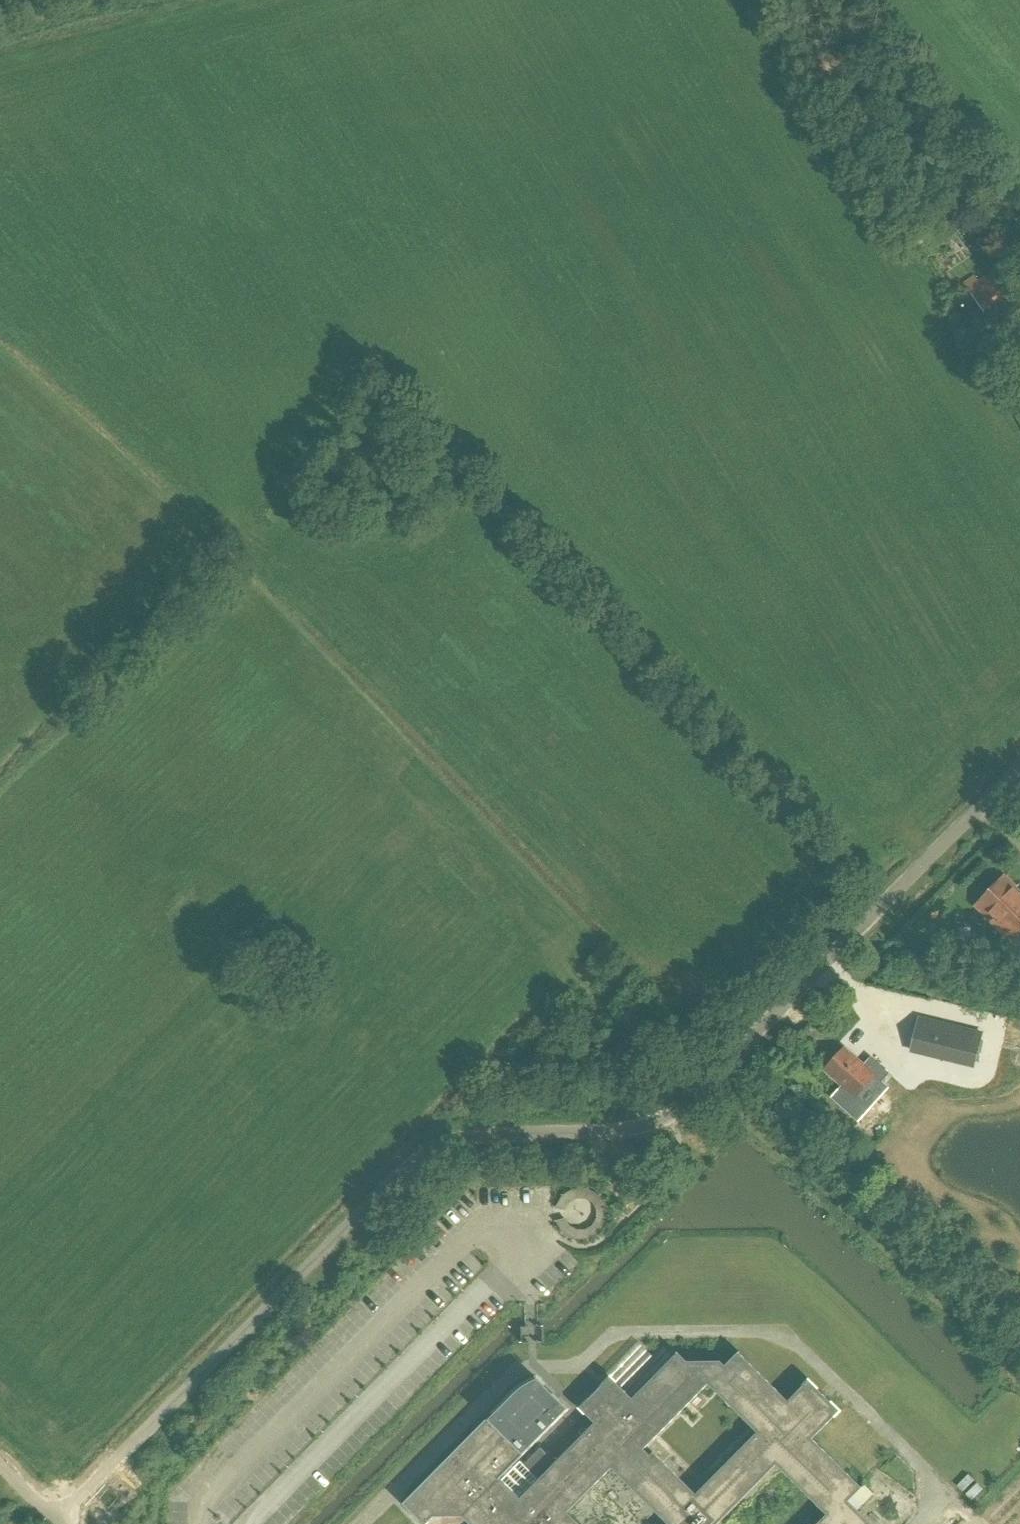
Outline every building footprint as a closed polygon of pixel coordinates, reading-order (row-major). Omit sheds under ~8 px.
[(955,236),(961,230),(955,223),(948,228),(955,236)] [(1009,334),(1019,349),(1019,326),(1009,334)] [(1019,931),(1019,893),(1004,878),(978,906),(1012,939),(1019,931)] [(862,1066),(843,1050),(825,1071),(855,1097),(873,1076),(881,1083),(889,1074),(870,1057),(862,1066)] [(883,1059),(895,1069),(902,1061),(889,1051),(883,1059)] [(849,1501),(862,1488),(812,1438),(840,1411),(809,1381),(788,1401),(739,1352),(725,1366),(721,1361),(687,1361),(678,1352),(632,1399),(611,1378),(580,1409),(595,1423),(540,1478),(520,1459),(570,1409),(539,1379),(526,1386),(515,1395),(513,1394),(488,1419),(403,1505),(423,1523),(426,1523),(434,1517),(463,1516),(471,1523),(580,1523),(569,1513),(613,1469),(668,1523),(718,1523),(776,1465),(826,1515),(817,1523),(872,1523),(849,1501)]
